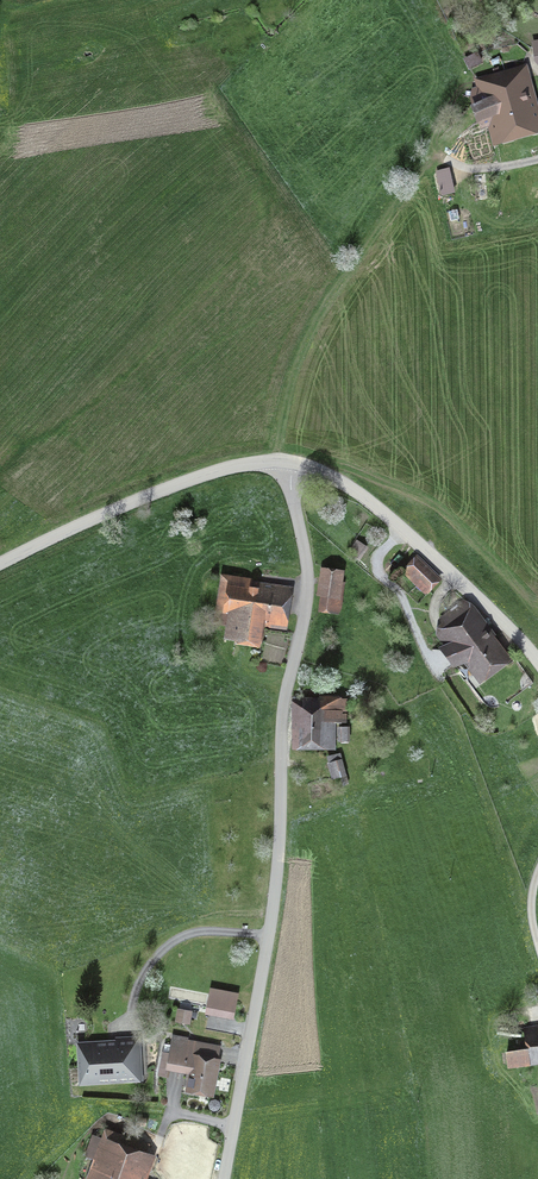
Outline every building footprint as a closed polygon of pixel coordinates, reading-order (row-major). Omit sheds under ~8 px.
[(481,63),(477,55),(465,60),(469,68),(481,63)] [(471,89),(473,99),(479,120),(480,120),(482,127),(497,122),(500,136),(537,125),(537,109),(536,100),(528,102),(518,68),(476,80),(478,87),(471,89)] [(470,133),(463,135),(465,143),(473,140),(470,133)] [(350,552),(358,559),(366,549),(357,543),(350,552)] [(406,569),(427,589),(437,579),(416,559),(406,569)] [(322,595),(335,597),(339,574),(326,572),(322,595)] [(246,579),(222,576),(215,625),(227,627),(225,639),(259,644),(261,627),(266,628),(266,625),(283,627),(288,596),(244,589),(246,579)] [(469,613),(447,629),(456,641),(443,650),(455,665),(467,656),(482,676),(503,660),(469,613)] [(343,722),(343,699),(323,699),(323,708),(299,707),(299,742),(331,743),(331,734),(323,734),(323,721),(343,722)] [(349,731),(340,731),(340,747),(349,747),(349,731)] [(340,776),(342,785),(348,783),(342,760),(330,763),(334,778),(340,776)] [(235,995),(212,991),(208,1010),(232,1014),(235,995)] [(179,1010),(178,1019),(189,1021),(190,1012),(179,1010)] [(526,1034),(528,1048),(507,1051),(509,1063),(529,1061),(529,1058),(537,1057),(537,1033),(526,1034)] [(188,1044),(185,1043),(186,1038),(173,1036),(168,1062),(193,1067),(192,1073),(189,1073),(186,1087),(210,1092),(218,1046),(188,1040),(188,1044)] [(85,1077),(140,1074),(139,1047),(84,1050),(85,1077)] [(149,1145),(105,1129),(101,1138),(93,1135),(86,1155),(95,1158),(87,1178),(137,1178),(149,1145)]
